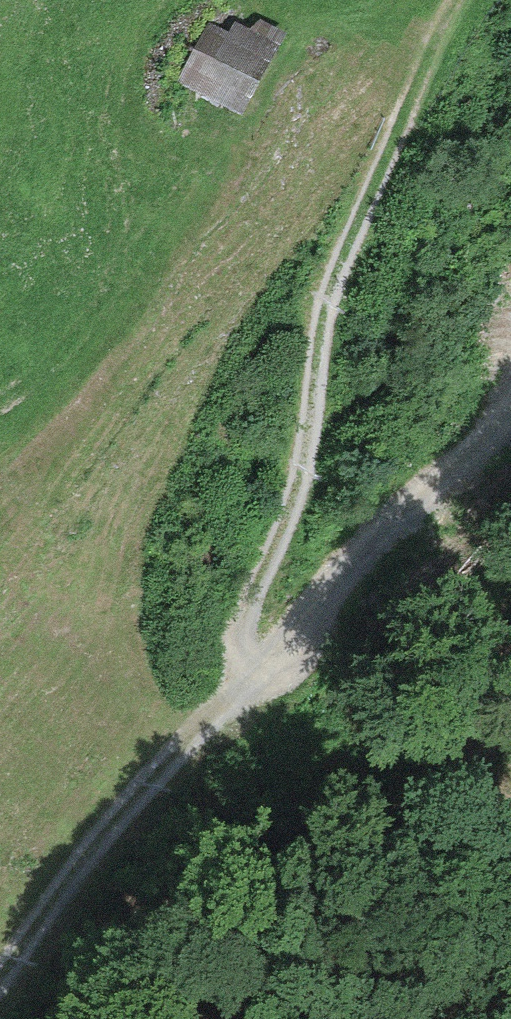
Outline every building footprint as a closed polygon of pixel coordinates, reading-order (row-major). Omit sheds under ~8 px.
[(242,111),(274,49),(236,30),(231,39),(211,29),(184,81),(242,111)]
